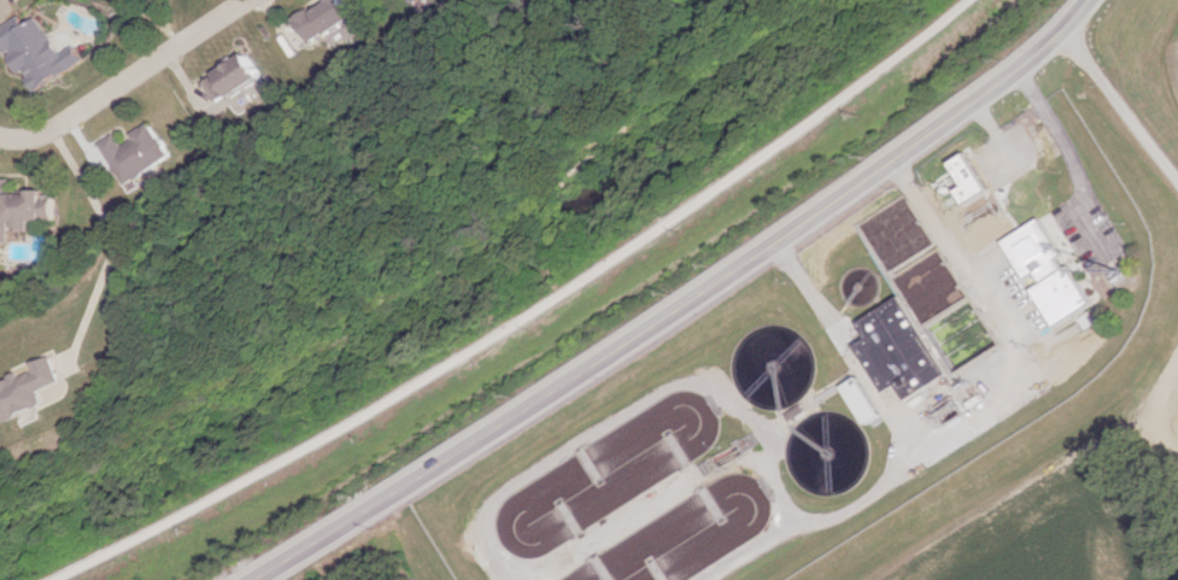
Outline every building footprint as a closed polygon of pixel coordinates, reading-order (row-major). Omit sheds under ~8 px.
[(352,16),(343,0),(321,0),(291,18),(306,43),(352,16)] [(73,45),(59,52),(38,15),(23,24),(18,15),(0,25),(0,47),(15,74),(18,72),(28,90),(82,61),(73,45)] [(95,143),(120,187),(170,159),(148,121),(127,134),(130,139),(119,145),(112,133),(95,143)] [(971,152),(995,191),(972,205),(962,191),(971,184),(956,162),(971,152)] [(4,240),(4,221),(12,221),(12,229),(28,229),(28,221),(37,221),(37,215),(49,215),(49,191),(2,192),(2,178),(0,178),(0,240),(4,240)] [(1007,241),(1043,218),(1066,253),(1060,257),(1068,270),(1074,266),(1097,303),(1060,327),(1036,289),(1047,282),(1039,271),(1030,277),(1007,241)] [(863,320),(906,294),(954,375),(912,400),(902,385),(890,392),(861,344),(874,336),(863,320)] [(8,421),(49,403),(43,390),(64,380),(53,354),(33,363),(36,370),(24,375),(23,372),(0,382),(0,401),(8,421)]
